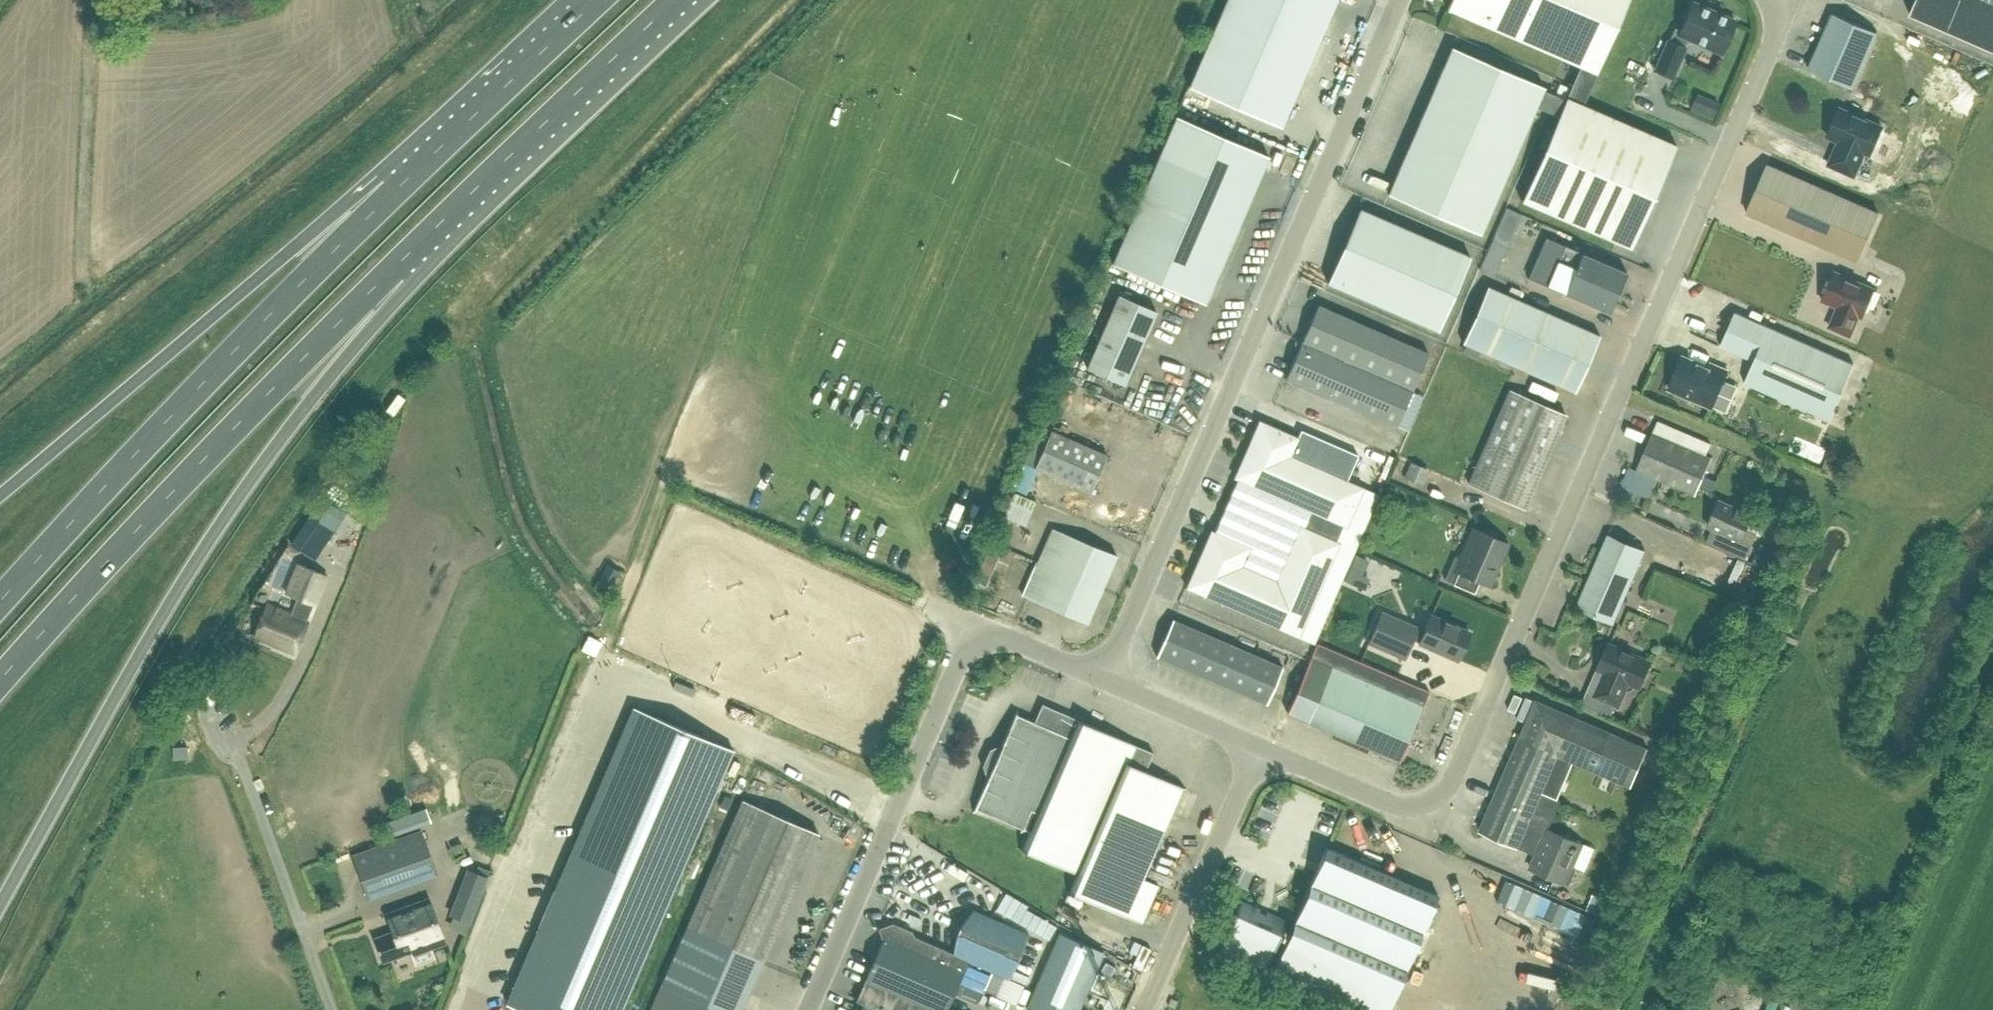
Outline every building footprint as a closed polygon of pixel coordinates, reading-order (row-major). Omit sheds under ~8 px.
[(1188,88),(1280,128),(1335,0),(1226,0),(1188,88)] [(1543,88),(1450,47),(1387,194),(1478,234),(1535,106),(1557,116),(1519,200),(1630,249),(1675,146),(1582,104),(1627,0),(1450,0),(1446,10),(1448,10),(1448,9),(1579,66),(1564,100),(1542,90),(1543,88)] [(1885,9),(1889,0),(1863,0),(1885,9)] [(1992,51),(1992,0),(1916,0),(1910,14),(1992,51)] [(1734,21),(1691,2),(1679,30),(1673,27),(1668,40),(1667,40),(1654,70),(1670,77),(1683,47),(1687,38),(1720,53),(1734,21)] [(1877,32),(1832,13),(1808,69),(1853,88),(1877,32)] [(1882,127),(1839,108),(1827,136),(1839,141),(1829,165),(1854,176),(1864,152),(1870,155),(1882,127)] [(1267,158),(1174,118),(1111,265),(1203,304),(1267,158)] [(1878,213),(1767,165),(1746,213),(1857,261),(1878,213)] [(1506,208),(1492,240),(1507,247),(1521,214),(1506,208)] [(1468,257),(1358,209),(1326,283),(1436,331),(1468,257)] [(1626,273),(1545,238),(1527,278),(1608,314),(1626,273)] [(1874,290),(1834,272),(1822,300),(1838,307),(1829,327),(1850,336),(1858,316),(1862,318),(1874,290)] [(1599,336),(1487,287),(1462,344),(1574,393),(1599,336)] [(1871,309),(1882,312),(1886,293),(1875,291),(1871,309)] [(1155,312),(1117,296),(1085,369),(1123,386),(1155,312)] [(1301,343),(1411,391),(1427,354),(1317,306),(1301,343)] [(1854,365),(1735,313),(1720,346),(1754,361),(1744,383),(1830,420),(1854,365)] [(1395,428),(1411,391),(1301,343),(1285,380),(1395,428)] [(1708,368),(1682,357),(1669,389),(1712,408),(1728,372),(1710,364),(1708,368)] [(1565,416),(1509,391),(1468,485),(1524,509),(1565,416)] [(1658,420),(1654,432),(1637,471),(1696,496),(1712,457),(1706,455),(1711,443),(1658,420)] [(1297,438),(1258,421),(1233,478),(1309,512),(1302,528),(1299,526),(1275,581),(1241,566),(1249,548),(1210,531),(1185,588),(1297,637),(1338,543),(1335,542),(1342,526),(1345,527),(1362,489),(1289,457),(1297,438)] [(1049,433),(1037,428),(1022,463),(1033,468),(1033,469),(1090,494),(1106,457),(1049,432),(1049,433)] [(1430,470),(1411,462),(1405,477),(1423,485),(1430,470)] [(1015,499),(1008,519),(1031,527),(1038,507),(1015,499)] [(1735,508),(1719,501),(1708,527),(1730,536),(1724,551),(1745,560),(1757,534),(1746,530),(1754,512),(1736,504),(1735,508)] [(1115,556),(1052,529),(1022,597),(1085,624),(1115,556)] [(1508,545),(1472,529),(1454,570),(1449,568),(1444,581),(1473,594),(1478,582),(1489,587),(1508,545)] [(1645,551),(1608,535),(1576,609),(1613,625),(1645,551)] [(1355,554),(1350,566),(1363,572),(1368,560),(1355,554)] [(303,599),(314,570),(304,566),(293,595),(303,599)] [(308,621),(267,605),(254,637),(295,653),(308,621)] [(1418,629),(1381,613),(1368,644),(1404,660),(1413,641),(1418,644),(1457,661),(1469,634),(1430,617),(1423,632),(1418,630),(1418,629)] [(1282,668),(1171,620),(1155,657),(1266,705),(1282,668)] [(1651,663),(1609,645),(1597,671),(1605,674),(1595,697),(1618,707),(1628,684),(1640,689),(1651,663)] [(1289,715),(1399,762),(1429,692),(1319,646),(1289,715)] [(1479,832),(1518,849),(1518,847),(1537,855),(1531,869),(1569,886),(1576,869),(1573,867),(1582,845),(1548,831),(1561,801),(1558,799),(1573,763),(1629,787),(1645,749),(1536,701),(1479,832)] [(633,706),(506,1003),(523,1009),(620,1009),(732,749),(633,706)] [(1076,875),(1069,892),(1064,890),(1063,891),(1141,924),(1141,923),(1140,922),(1155,887),(1141,881),(1181,788),(1145,773),(1153,753),(1041,706),(1041,707),(1042,707),(1035,724),(1016,716),(1017,713),(1016,712),(972,813),(973,814),(975,810),(1021,829),(1019,833),(1021,833),(1022,830),(1029,833),(1022,850),(1017,848),(1017,849),(1076,875)] [(743,800),(662,984),(675,989),(674,990),(666,1009),(740,1009),(818,833),(743,800)] [(352,855),(367,895),(434,871),(419,831),(352,855)] [(1326,848),(1289,933),(1282,930),(1286,921),(1240,900),(1219,950),(1265,970),(1278,939),(1285,942),(1272,973),(1357,1009),(1388,1009),(1437,896),(1326,848)] [(463,890),(455,913),(471,919),(480,897),(463,890)] [(410,952),(412,956),(446,943),(430,898),(384,913),(391,932),(371,939),(380,962),(410,952)] [(917,1009),(946,1009),(967,961),(1009,979),(1028,933),(972,909),(964,927),(960,925),(956,934),(961,936),(953,954),(913,936),(911,932),(888,922),(882,936),(883,937),(861,986),(917,1009)] [(1025,1009),(1078,1009),(1091,979),(1047,960),(1025,1009)] [(861,986),(855,1001),(862,1004),(860,1009),(917,1009),(861,986)] [(1554,1005),(1544,1000),(1540,1009),(1552,1009),(1554,1005)]
